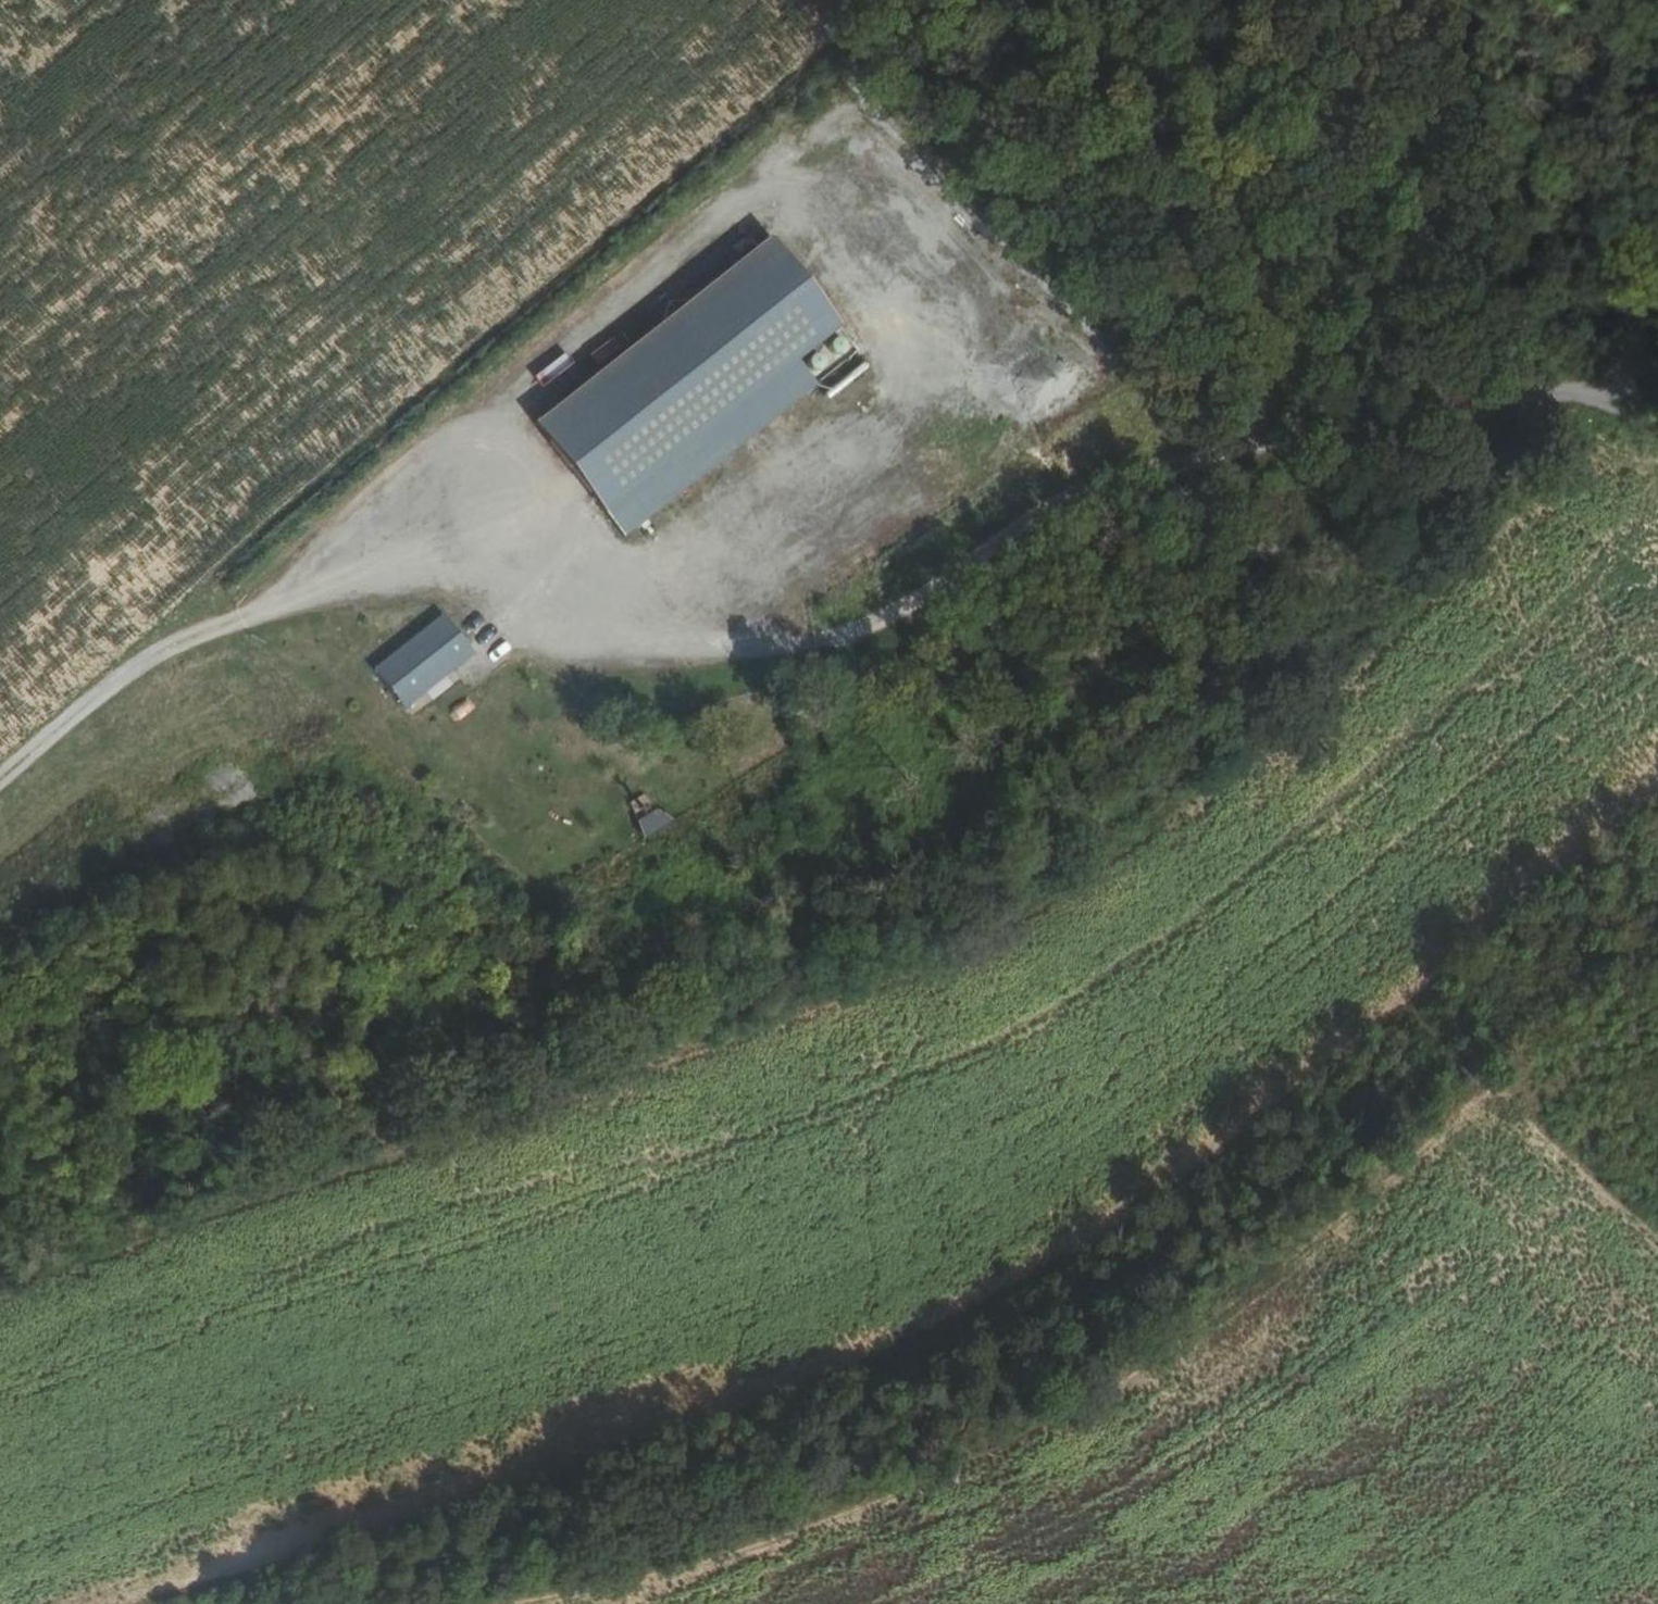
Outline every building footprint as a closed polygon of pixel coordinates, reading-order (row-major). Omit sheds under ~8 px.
[(858,347),(770,235),(539,417),(628,528),(858,347)] [(404,701),(469,652),(442,617),(377,667),(404,701)]
